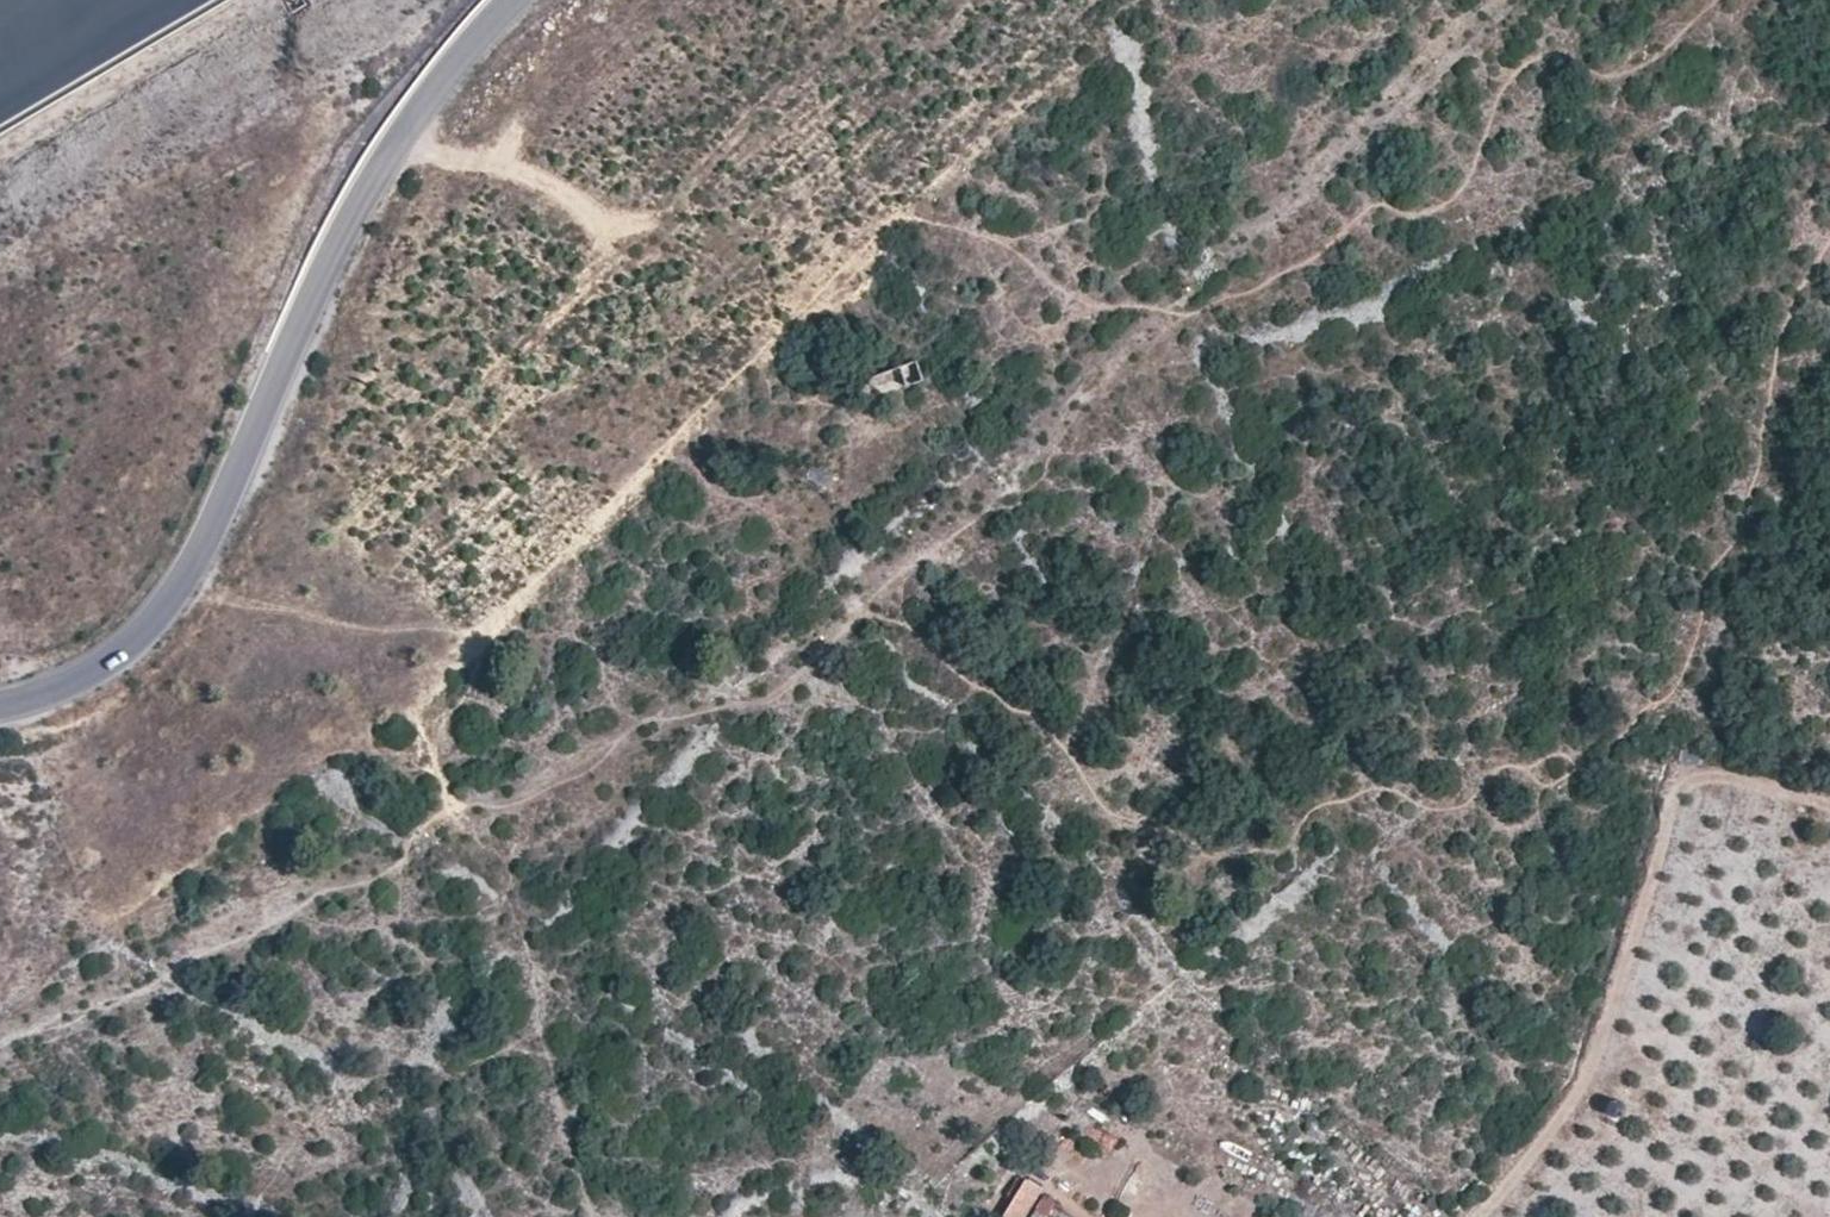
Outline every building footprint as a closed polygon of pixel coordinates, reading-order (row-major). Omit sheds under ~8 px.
[(1028,1179),(1007,1216),(1029,1216),(1045,1188),(1028,1179)]
